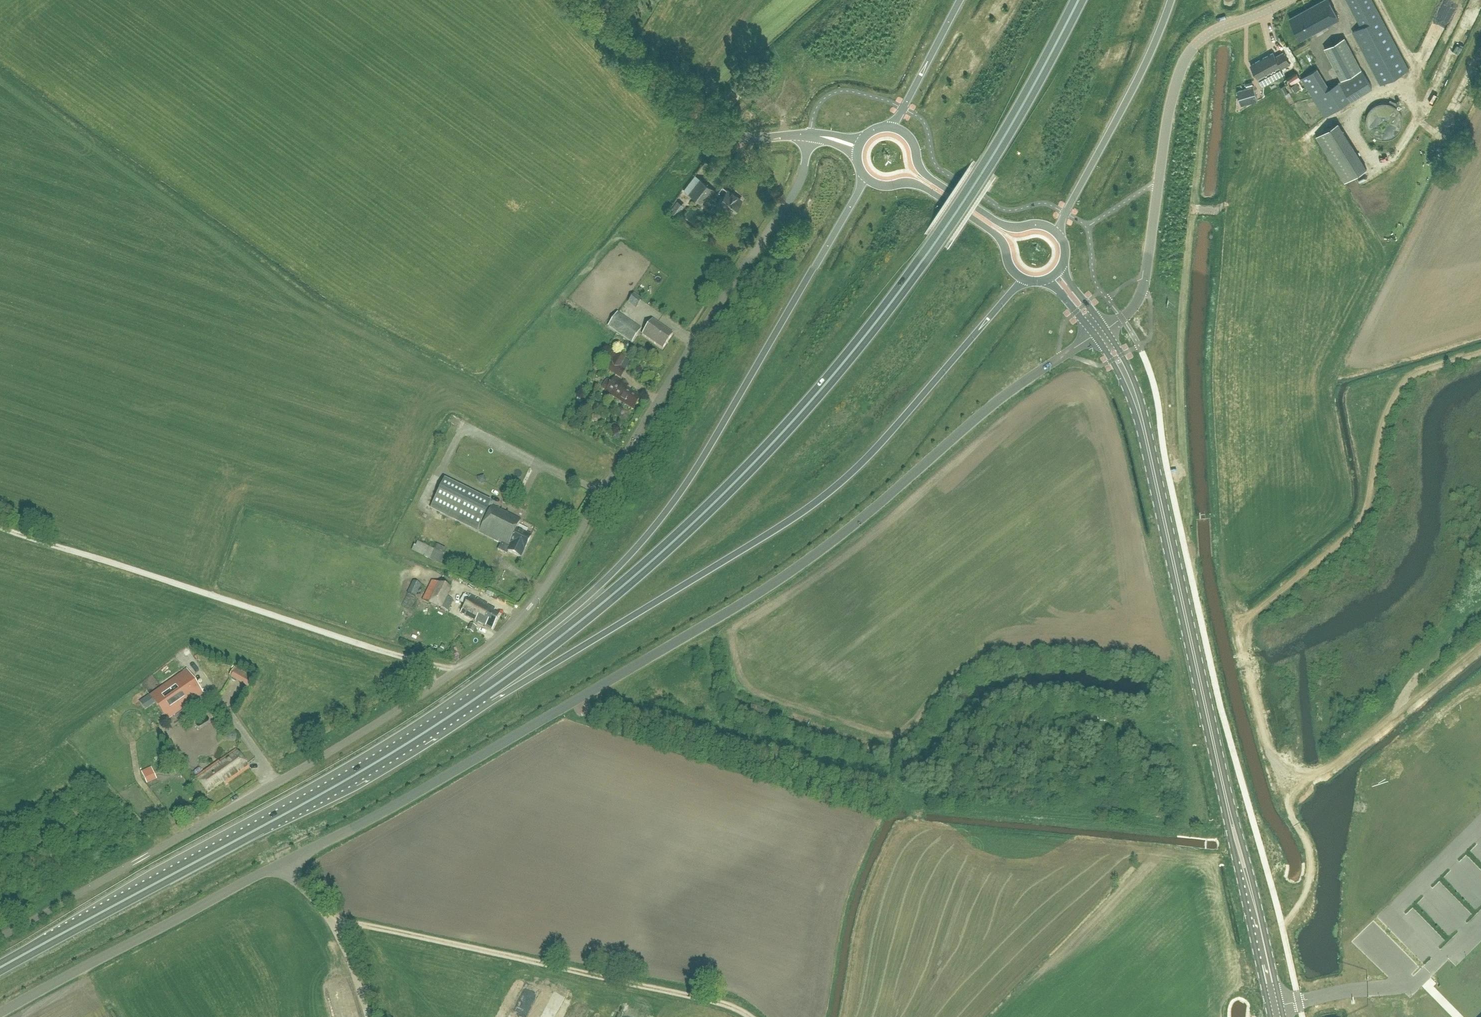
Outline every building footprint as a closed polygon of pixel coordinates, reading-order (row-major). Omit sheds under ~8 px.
[(1329,0),(1322,0),(1289,18),(1301,39),(1338,18),(1329,0)] [(1372,0),(1348,0),(1361,26),(1352,31),(1380,84),(1408,69),(1372,0)] [(1361,69),(1344,37),(1323,47),(1339,79),(1337,81),(1328,86),(1316,67),(1301,77),(1324,115),(1372,87),(1361,69)] [(1290,64),(1283,51),(1275,56),(1273,52),(1251,64),(1258,77),(1279,66),(1281,69),(1290,64)] [(1301,79),(1297,72),(1288,78),(1292,85),(1289,86),(1293,92),(1300,87),(1297,81),(1301,79)] [(1253,85),(1238,89),(1242,104),(1257,99),(1253,85)] [(1289,93),(1285,85),(1281,88),(1285,95),(1289,93)] [(963,108),(970,99),(960,91),(953,101),(963,108)] [(1395,105),(1389,102),(1382,102),(1376,104),(1371,108),(1367,114),(1366,120),(1367,127),(1370,133),(1375,137),(1381,139),(1388,140),(1394,138),(1399,134),(1403,128),(1404,121),(1403,115),(1400,109),(1395,105)] [(875,104),(871,110),(882,117),(885,112),(875,104)] [(723,109),(719,105),(715,108),(719,113),(723,109)] [(1368,168),(1339,122),(1317,136),(1345,182),(1368,168)] [(883,147),(888,140),(882,135),(877,142),(883,147)] [(717,191),(699,178),(687,193),(701,203),(708,193),(717,200),(732,212),(740,202),(740,199),(735,196),(736,195),(731,191),(731,192),(726,188),(722,185),(717,191)] [(870,200),(872,194),(866,192),(863,198),(870,200)] [(912,209),(920,196),(914,192),(906,205),(912,209)] [(854,206),(861,211),(865,205),(858,200),(854,206)] [(684,206),(677,201),(671,210),(677,215),(684,206)] [(630,306),(639,310),(643,300),(635,296),(630,306)] [(634,345),(644,331),(620,314),(610,328),(634,345)] [(672,336),(652,321),(641,336),(662,351),(672,336)] [(626,360),(617,354),(607,371),(621,379),(625,373),(620,370),(626,360)] [(627,388),(614,379),(611,383),(609,381),(606,382),(602,388),(602,391),(605,393),(632,411),(639,400),(625,391),(627,388)] [(493,542),(500,545),(497,551),(506,556),(507,553),(520,559),(523,551),(524,551),(530,538),(516,530),(520,521),(491,507),(492,505),(444,481),(429,510),(493,542)] [(446,551),(424,540),(422,544),(416,542),(412,552),(439,565),(446,551)] [(499,575),(491,570),(484,584),(492,588),(499,575)] [(443,610),(451,613),(456,601),(450,599),(453,590),(433,582),(426,602),(431,604),(437,590),(442,592),(438,603),(444,606),(443,610)] [(487,606),(470,597),(460,615),(491,631),(499,616),(493,613),(495,610),(487,607),(487,606)] [(231,679),(248,688),(254,679),(236,669),(231,679)] [(167,722),(204,697),(186,670),(139,703),(144,710),(154,703),(167,722)] [(225,786),(249,770),(236,751),(197,778),(208,794),(223,783),(225,786)] [(345,1000),(338,1003),(342,1016),(351,1016),(345,1000)]
